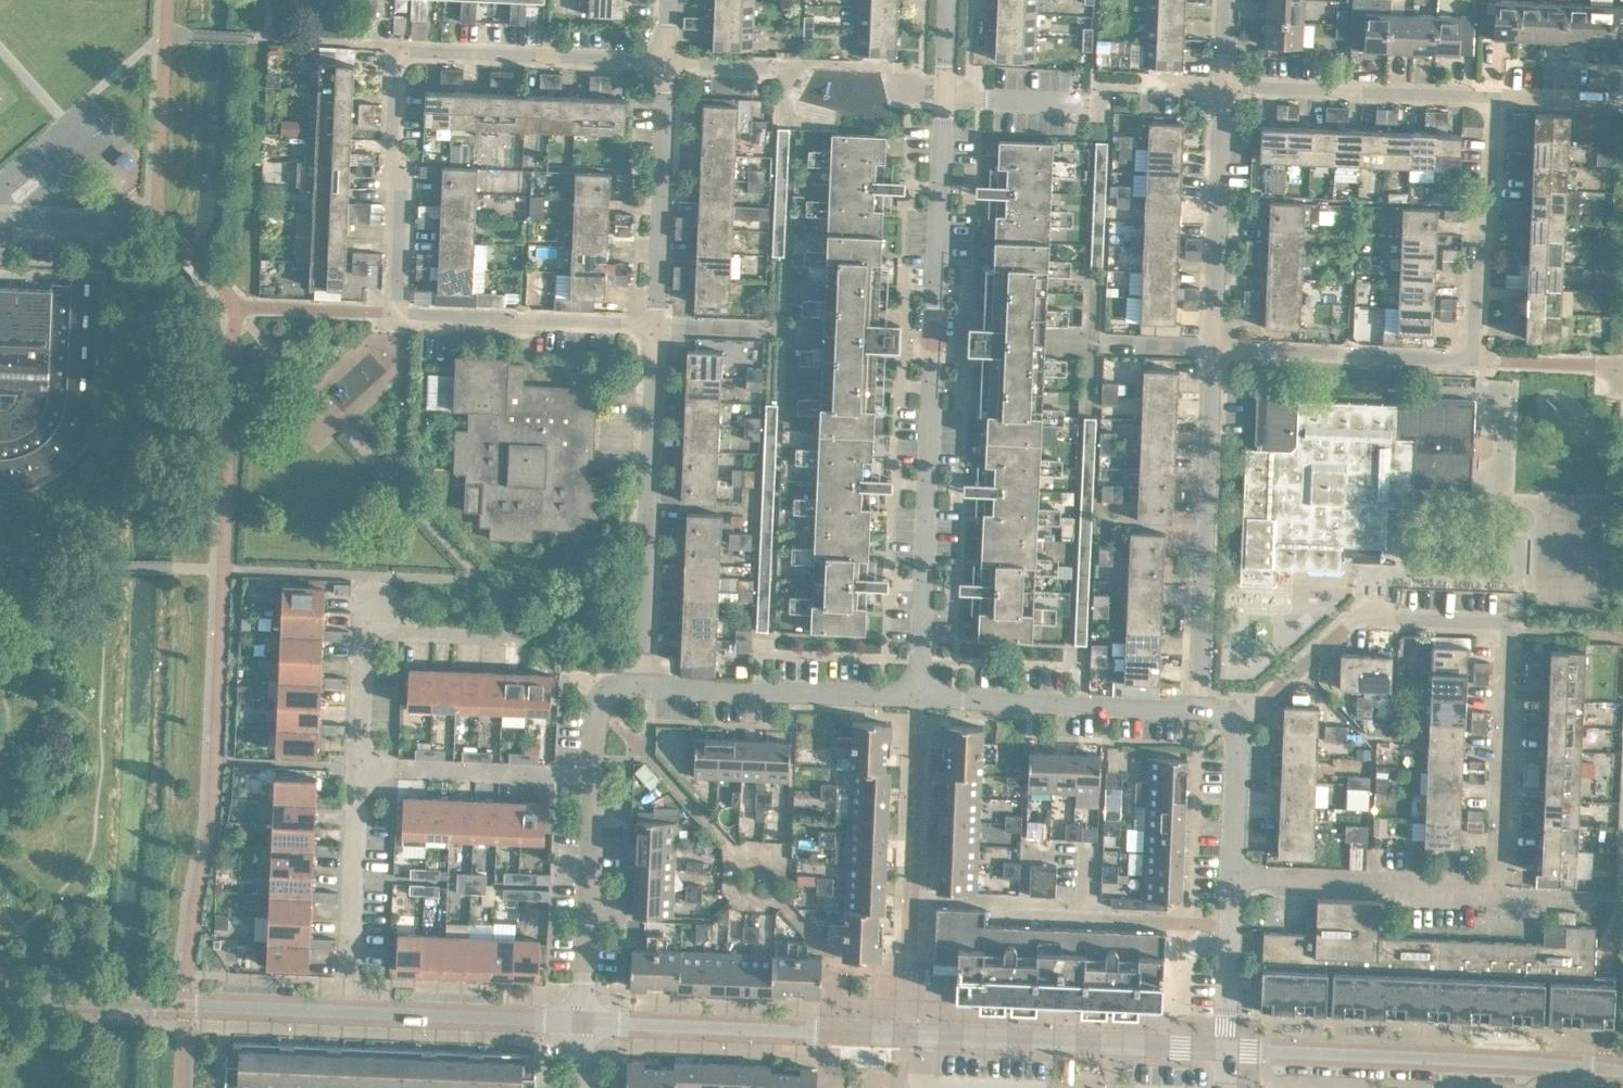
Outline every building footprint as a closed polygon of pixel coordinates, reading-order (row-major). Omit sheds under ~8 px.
[(368,17),(377,17),(378,0),(369,0),(368,17)] [(419,19),(420,0),(412,0),(411,18),(419,19)] [(419,19),(427,19),(428,0),(420,0),(419,19)] [(468,21),(469,0),(461,0),(461,20),(468,21)] [(468,21),(476,21),(477,0),(469,0),(468,21)] [(518,23),(519,0),(501,0),(511,0),(510,22),(518,23)] [(518,23),(526,23),(527,1),(545,2),(545,0),(519,0),(518,23)] [(589,14),(624,16),(625,0),(590,0),(589,14)] [(715,22),(754,24),(755,0),(745,0),(716,0),(715,22)] [(998,11),(1037,13),(1038,0),(998,0),(998,11)] [(1146,17),(1185,19),(1186,0),(1147,0),(1146,17)] [(1266,20),(1304,22),(1305,0),(1267,0),(1266,20)] [(1389,50),(1390,12),(1390,0),(1353,0),(1351,48),(1389,50)] [(1518,38),(1520,1),(1505,0),(1496,0),(1494,37),(1518,38)] [(1518,38),(1542,39),(1543,2),(1520,1),(1518,38)] [(1542,39),(1565,40),(1567,3),(1543,2),(1542,39)] [(1565,40),(1589,41),(1590,4),(1567,3),(1565,40)] [(1589,41),(1612,42),(1614,5),(1590,4),(1589,41)] [(860,5),(858,28),(898,30),(899,7),(860,5)] [(1612,42),(1622,43),(1622,5),(1614,5),(1612,42)] [(1338,10),(1337,23),(1347,24),(1347,10),(1338,10)] [(998,11),(997,34),(1036,36),(1037,13),(998,11)] [(1389,50),(1412,51),(1414,13),(1390,12),(1389,50)] [(1412,51),(1436,52),(1437,14),(1414,13),(1412,51)] [(1437,14),(1436,52),(1460,53),(1462,16),(1437,14)] [(684,27),(693,27),(694,15),(685,15),(684,27)] [(694,15),(693,27),(703,27),(703,16),(694,15)] [(805,15),(804,26),(814,27),(814,15),(805,15)] [(1146,17),(1145,41),(1184,42),(1184,37),(1185,19),(1146,17)] [(1304,22),(1266,20),(1265,44),(1303,46),(1304,22)] [(754,24),(715,22),(714,47),(753,49),(754,24)] [(1347,24),(1337,23),(1336,37),(1346,37),(1347,24)] [(814,27),(804,26),(804,38),(813,38),(814,27)] [(1084,26),(1083,38),(1093,38),(1093,27),(1084,26)] [(898,30),(858,28),(857,53),(897,55),(898,30)] [(1036,36),(997,34),(996,59),(1035,61),(1036,36)] [(1184,37),(1184,42),(1184,47),(1195,48),(1195,38),(1184,37)] [(1093,38),(1083,38),(1083,49),(1092,50),(1093,38)] [(1206,38),(1195,38),(1195,48),(1206,48),(1206,38)] [(1184,42),(1145,41),(1144,65),(1183,67),(1184,47),(1184,42)] [(320,46),(320,50),(336,51),(335,62),(354,62),(355,47),(320,46)] [(320,50),(318,87),(353,88),(354,62),(335,62),(336,51),(320,50)] [(441,83),(452,84),(453,68),(442,68),(441,83)] [(453,68),(452,84),(463,84),(464,69),(453,68)] [(491,85),(502,86),(502,70),(491,70),(491,85)] [(502,70),(502,86),(513,86),(513,71),(502,70)] [(267,72),(266,85),(280,86),(281,73),(267,72)] [(540,87),(551,88),(552,72),(541,72),(540,87)] [(552,72),(551,88),(562,88),(563,73),(552,72)] [(590,90),(601,90),(601,74),(590,74),(590,90)] [(601,74),(601,90),(612,91),(613,75),(601,74)] [(318,87),(316,136),(351,138),(353,88),(318,87)] [(450,125),(452,90),(426,89),(425,124),(450,125)] [(475,126),(477,91),(452,90),(450,125),(475,126)] [(475,126),(500,127),(501,92),(477,91),(475,126)] [(500,127),(525,129),(526,93),(501,92),(500,127)] [(525,129),(549,130),(551,95),(526,93),(525,129)] [(549,130),(574,131),(576,96),(551,95),(549,130)] [(576,96),(574,131),(625,133),(626,98),(576,96)] [(739,104),(737,130),(751,130),(751,119),(753,119),(754,98),(739,98),(739,104)] [(360,102),(359,113),(375,114),(375,103),(360,102)] [(704,102),(702,128),(737,130),(739,104),(704,102)] [(1277,119),(1288,119),(1289,104),(1278,103),(1277,119)] [(1289,104),(1288,119),(1299,120),(1300,104),(1289,104)] [(1327,121),(1338,122),(1338,106),(1327,105),(1327,121)] [(1338,106),(1338,122),(1349,122),(1349,106),(1338,106)] [(1376,123),(1387,124),(1388,108),(1377,108),(1376,123)] [(1388,108),(1387,124),(1398,124),(1399,109),(1388,108)] [(1425,125),(1436,126),(1437,110),(1426,110),(1425,125)] [(1437,110),(1436,126),(1447,126),(1448,111),(1437,110)] [(1513,112),(1512,123),(1528,124),(1529,113),(1513,112)] [(375,114),(359,113),(359,124),(374,125),(375,114)] [(1535,113),(1534,139),(1569,140),(1570,114),(1535,113)] [(283,119),(282,135),(290,135),(302,135),(302,120),(283,119)] [(751,119),(751,130),(766,131),(767,120),(753,119),(751,119)] [(1149,121),(1148,147),(1183,148),(1184,123),(1149,121)] [(1261,160),(1286,161),(1288,126),(1262,125),(1261,160)] [(1286,161),(1311,162),(1313,127),(1288,126),(1286,161)] [(779,127),(778,142),(789,143),(790,128),(779,127)] [(1311,162),(1336,163),(1337,128),(1313,127),(1311,162)] [(702,128),(701,153),(736,154),(737,130),(702,128)] [(1336,163),(1360,164),(1362,129),(1337,128),(1336,163)] [(1360,164),(1385,165),(1387,130),(1362,129),(1360,164)] [(766,131),(751,130),(750,141),(766,142),(766,131)] [(1385,165),(1410,166),(1411,131),(1387,130),(1385,165)] [(1411,131),(1410,166),(1409,177),(1434,178),(1435,167),(1436,132),(1411,131)] [(828,232),(882,235),(886,134),(832,132),(831,150),(830,165),(829,199),(828,215),(828,232)] [(1462,134),(1436,132),(1435,167),(1460,168),(1462,134)] [(1120,134),(1119,146),(1135,146),(1136,135),(1120,134)] [(316,136),(315,161),(350,162),(351,138),(316,136)] [(999,139),(995,239),(1050,242),(1050,224),(1051,209),(1052,192),(1053,175),(1053,159),(1054,141),(999,139)] [(1534,139),(1533,163),(1568,165),(1569,140),(1534,139)] [(1097,141),(1096,157),(1107,158),(1108,142),(1097,141)] [(778,142),(777,158),(788,158),(789,143),(778,142)] [(1135,146),(1119,146),(1119,157),(1135,157),(1135,146)] [(451,147),(450,160),(470,161),(470,148),(451,147)] [(1148,147),(1147,172),(1182,173),(1183,148),(1148,147)] [(830,165),(831,150),(814,149),(813,165),(830,165)] [(358,151),(357,162),(373,163),(373,152),(358,151)] [(1511,151),(1511,163),(1526,163),(1527,152),(1511,151)] [(1598,151),(1597,165),(1614,165),(1615,151),(1598,151)] [(701,153),(700,177),(735,179),(736,154),(701,153)] [(1096,157),(1095,173),(1106,173),(1107,158),(1096,157)] [(777,158),(777,174),(788,174),(788,158),(777,158)] [(1071,160),(1053,159),(1053,175),(1070,176),(1071,160)] [(315,161),(314,186),(349,187),(350,162),(315,161)] [(373,163),(357,162),(357,173),(372,174),(373,163)] [(1526,163),(1511,163),(1510,174),(1526,174),(1526,163)] [(1533,163),(1532,188),(1567,190),(1568,165),(1533,163)] [(420,175),(436,176),(437,165),(421,164),(420,175)] [(442,191),(477,192),(478,167),(443,165),(442,191)] [(749,168),(749,179),(764,180),(765,169),(749,168)] [(576,171),(575,197),(610,198),(611,172),(576,171)] [(1147,172),(1146,196),(1181,198),(1182,173),(1147,172)] [(617,184),(633,184),(633,173),(618,173),(617,184)] [(1095,173),(1095,189),(1106,189),(1106,173),(1095,173)] [(777,174),(776,190),(787,190),(788,174),(777,174)] [(700,177),(699,202),(734,204),(735,179),(700,177)] [(764,180),(749,179),(748,190),(764,191),(764,180)] [(1118,184),(1117,195),(1133,196),(1133,185),(1118,184)] [(314,186),(313,210),(348,212),(349,187),(314,186)] [(1532,188),(1531,213),(1566,214),(1567,190),(1532,188)] [(1095,189),(1094,205),(1105,205),(1106,189),(1095,189)] [(776,190),(775,206),(786,206),(787,190),(776,190)] [(441,216),(476,217),(477,192),(442,191),(442,205),(435,205),(435,204),(419,204),(419,215),(441,216)] [(793,195),(793,205),(804,206),(804,195),(793,195)] [(1133,196),(1117,195),(1117,206),(1133,207),(1133,196)] [(1146,196),(1145,221),(1180,223),(1181,198),(1146,196)] [(575,197),(574,221),(609,223),(610,198),(575,197)] [(811,214),(828,215),(829,199),(812,198),(811,214)] [(1248,211),(1263,212),(1264,201),(1248,200),(1248,211)] [(356,201),(355,212),(371,213),(371,202),(356,201)] [(1271,201),(1269,227),(1304,228),(1306,202),(1271,201)] [(1509,201),(1509,212),(1524,213),(1525,202),(1509,201)] [(371,202),(371,213),(382,213),(382,202),(371,202)] [(699,202),(698,227),(733,228),(734,217),(768,218),(769,206),(734,204),(699,202)] [(1093,221),(1104,221),(1105,205),(1094,205),(1093,221)] [(775,206),(775,221),(786,222),(786,206),(775,206)] [(1403,206),(1402,232),(1437,234),(1438,208),(1403,206)] [(530,208),(530,220),(544,220),(545,208),(530,208)] [(1444,219),(1460,220),(1461,209),(1445,208),(1444,219)] [(1051,209),(1050,224),(1068,225),(1068,209),(1051,209)] [(313,210),(312,235),(347,237),(348,212),(313,210)] [(371,213),(355,212),(355,223),(370,224),(371,213)] [(616,212),(615,223),(631,224),(632,213),(616,212)] [(1524,213),(1509,212),(1508,223),(1524,224),(1524,213)] [(371,213),(370,224),(381,224),(382,213),(371,213)] [(1531,213),(1530,238),(1565,239),(1566,214),(1531,213)] [(434,226),(434,215),(419,215),(418,226),(434,226)] [(676,215),(676,226),(692,227),(692,216),(676,215)] [(441,216),(440,240),(475,242),(476,217),(441,216)] [(574,221),(573,246),(608,248),(609,223),(574,221)] [(786,222),(775,221),(774,237),(785,238),(786,222)] [(1104,237),(1104,221),(1093,221),(1093,237),(1104,237)] [(1145,221),(1144,246),(1179,247),(1180,223),(1145,221)] [(631,224),(615,223),(615,234),(631,235),(631,224)] [(692,227),(676,226),(675,237),(691,238),(692,227)] [(698,227),(697,252),(732,253),(733,228),(698,227)] [(1269,227),(1268,251),(1303,253),(1304,228),(1269,227)] [(830,332),(899,335),(900,324),(879,323),(879,309),(882,235),(828,232),(827,249),(826,265),(825,299),(808,298),(807,314),(812,314),(812,315),(817,316),(821,317),(830,317),(830,332)] [(1402,232),(1401,257),(1436,258),(1437,234),(1402,232)] [(312,235),(311,260),(346,261),(347,237),(312,235)] [(785,238),(774,237),(773,254),(784,255),(785,238)] [(1103,253),(1104,237),(1093,237),(1092,252),(1103,253)] [(1186,237),(1186,248),(1201,248),(1202,237),(1186,237)] [(1530,238),(1529,262),(1564,264),(1565,239),(1530,238)] [(970,327),(969,338),(1039,341),(1040,326),(1048,326),(1053,326),(1058,326),(1058,324),(1063,325),(1064,309),(1047,308),(1048,275),(1049,259),(1050,242),(995,239),(991,323),(991,328),(970,327)] [(1246,239),(1246,250),(1262,251),(1262,240),(1246,239)] [(440,240),(439,265),(474,267),(475,242),(440,240)] [(573,246),(572,271),(607,272),(608,248),(573,246)] [(1144,246),(1143,271),(1178,272),(1179,247),(1144,246)] [(1201,248),(1186,248),(1185,259),(1201,259),(1201,248)] [(1443,248),(1443,259),(1458,259),(1459,248),(1443,248)] [(809,264),(826,265),(827,249),(810,249),(809,264)] [(353,250),(353,262),(369,262),(369,251),(353,250)] [(1262,251),(1246,250),(1245,261),(1261,262),(1262,251)] [(1507,250),(1507,261),(1522,262),(1523,251),(1507,250)] [(369,251),(369,262),(380,263),(381,252),(369,251)] [(1268,251),(1267,276),(1302,278),(1303,253),(1268,251)] [(697,252),(696,276),(731,278),(732,253),(697,252)] [(1102,269),(1103,253),(1092,252),(1091,268),(1102,269)] [(417,253),(417,264),(432,265),(433,254),(417,253)] [(1401,257),(1400,282),(1435,283),(1436,258),(1401,257)] [(1049,259),(1048,275),(1066,275),(1066,260),(1049,259)] [(1458,259),(1443,259),(1442,270),(1458,270),(1458,259)] [(346,261),(311,260),(310,286),(345,287),(346,261)] [(1522,262),(1507,261),(1506,272),(1522,273),(1522,262)] [(369,262),(353,262),(352,273),(368,273),(369,262)] [(614,262),(613,273),(629,274),(630,263),(614,262)] [(1529,262),(1528,287),(1563,289),(1564,264),(1529,262)] [(432,265),(417,264),(416,275),(432,276),(432,265)] [(474,267),(439,265),(438,276),(437,302),(507,305),(507,294),(473,292),(474,267)] [(674,265),(674,276),(689,276),(690,265),(674,265)] [(1596,265),(1596,277),(1611,277),(1611,265),(1596,265)] [(100,394),(105,269),(72,268),(71,284),(52,283),(52,288),(0,286),(0,490),(2,490),(8,489),(14,489),(20,488),(25,487),(31,485),(37,483),(42,481),(47,478),(52,475),(57,472),(62,469),(66,465),(71,461),(75,457),(79,452),(82,448),(85,443),(88,438),(91,432),(93,427),(95,422),(97,416),(98,410),(99,404),(100,399),(100,394)] [(607,272),(572,271),(571,297),(595,298),(606,298),(607,272)] [(1143,271),(1142,295),(1177,297),(1178,272),(1143,271)] [(629,274),(613,273),(613,284),(629,285),(629,274)] [(689,276),(674,276),(673,287),(689,287),(689,276)] [(731,278),(696,276),(695,302),(715,303),(728,304),(730,304),(731,278)] [(1267,276),(1266,301),(1301,302),(1302,278),(1267,276)] [(1356,280),(1356,289),(1368,290),(1368,281),(1356,280)] [(1400,282),(1399,306),(1434,308),(1435,283),(1400,282)] [(1107,286),(1107,294),(1118,295),(1118,286),(1107,286)] [(1184,286),(1184,297),(1199,298),(1200,287),(1184,286)] [(1528,287),(1527,312),(1562,313),(1563,289),(1528,287)] [(1244,289),(1244,300),(1259,301),(1260,290),(1244,289)] [(1177,297),(1142,295),(1141,321),(1140,334),(1182,335),(1182,323),(1176,323),(1177,297)] [(555,296),(555,308),(594,310),(595,298),(571,297),(555,296)] [(1199,298),(1184,297),(1183,308),(1199,309),(1199,298)] [(1441,297),(1441,308),(1456,309),(1457,298),(1441,297)] [(1259,301),(1244,300),(1243,311),(1259,312),(1259,301)] [(1505,300),(1504,311),(1520,311),(1521,300),(1505,300)] [(1301,302),(1266,301),(1265,327),(1300,328),(1301,302)] [(1434,308),(1399,306),(1398,332),(1383,331),(1383,344),(1422,346),(1422,333),(1433,334),(1434,308)] [(1456,309),(1441,308),(1440,319),(1456,320),(1456,309)] [(1520,311),(1504,311),(1504,322),(1520,322),(1520,311)] [(1562,313),(1527,312),(1525,338),(1569,340),(1571,314),(1562,314),(1562,313)] [(819,432),(874,435),(876,385),(877,360),(877,349),(878,344),(899,345),(899,335),(830,332),(829,347),(820,346),(816,346),(811,347),(811,348),(805,348),(805,363),(822,364),(821,398),(820,414),(819,432)] [(988,391),(986,438),(1041,440),(1042,423),(1042,407),(1043,390),(1044,373),(1061,374),(1062,359),(1057,358),(1057,357),(1053,356),(1045,356),(1038,355),(1039,341),(969,338),(969,348),(990,349),(990,354),(990,363),(988,388),(988,391)] [(688,349),(686,375),(722,376),(723,351),(688,349)] [(598,368),(424,362),(421,442),(512,446),(507,565),(574,638),(586,639),(598,368)] [(747,367),(747,378),(762,378),(763,367),(747,367)] [(1144,369),(1143,394),(1178,396),(1179,370),(1144,369)] [(686,375),(685,400),(720,401),(722,376),(686,375)] [(762,378),(747,378),(746,389),(762,389),(762,378)] [(1103,382),(1102,393),(1118,393),(1118,382),(1103,382)] [(1240,582),(1275,584),(1276,567),(1342,570),(1343,560),(1385,561),(1385,547),(1387,505),(1412,506),(1412,494),(1413,489),(1471,492),(1475,400),(1399,397),(1399,404),(1300,400),(1300,393),(1257,391),(1255,442),(1257,442),(1257,448),(1246,447),(1241,554),(1240,582)] [(1118,393),(1102,393),(1102,404),(1117,404),(1118,393)] [(1143,394),(1142,419),(1177,421),(1178,396),(1143,394)] [(803,413),(820,414),(821,398),(803,397),(803,413)] [(685,400),(684,424),(719,426),(720,401),(685,400)] [(767,403),(766,415),(777,416),(778,404),(767,403)] [(1042,407),(1042,423),(1059,424),(1060,408),(1042,407)] [(766,415),(766,431),(777,431),(777,416),(766,415)] [(745,416),(744,427),(760,428),(761,417),(745,416)] [(1085,417),(1084,429),(1095,429),(1096,417),(1085,417)] [(1142,419),(1141,444),(1176,445),(1177,421),(1142,419)] [(684,424),(683,449),(718,451),(719,426),(684,424)] [(760,428),(744,427),(744,438),(760,439),(760,428)] [(1084,429),(1084,445),(1095,445),(1095,429),(1084,429)] [(766,431),(765,447),(776,447),(777,431),(766,431)] [(1101,431),(1100,442),(1116,443),(1116,432),(1101,431)] [(816,513),(815,531),(870,534),(874,435),(819,432),(819,448),(818,464),(817,498),(816,513)] [(986,438),(982,537),(1037,539),(1038,522),(1038,507),(1040,473),(1040,457),(1041,440),(986,438)] [(1116,443),(1100,442),(1100,453),(1115,454),(1116,443)] [(1141,444),(1140,469),(1175,470),(1176,445),(1141,444)] [(1084,445),(1083,460),(1094,461),(1095,445),(1084,445)] [(765,447),(764,463),(775,463),(776,447),(765,447)] [(801,463),(818,464),(819,448),(801,447),(801,463)] [(683,449),(682,474),(717,475),(718,451),(683,449)] [(1058,458),(1040,457),(1040,473),(1057,474),(1058,458)] [(1083,460),(1082,476),(1093,477),(1094,461),(1083,460)] [(764,463),(764,479),(775,479),(775,463),(764,463)] [(732,484),(743,484),(754,485),(754,469),(732,468),(732,484)] [(1140,469),(1139,493),(1174,495),(1175,470),(1140,469)] [(717,475),(682,474),(681,500),(716,501),(717,475)] [(1082,476),(1082,492),(1093,493),(1093,477),(1082,476)] [(764,479),(763,494),(774,495),(775,479),(764,479)] [(1102,500),(1113,500),(1124,501),(1124,485),(1102,484),(1102,500)] [(1082,492),(1081,508),(1092,509),(1093,493),(1082,492)] [(1174,495),(1139,493),(1137,519),(1173,521),(1174,495)] [(763,494),(762,510),(773,511),(774,495),(763,494)] [(798,512),(816,513),(817,498),(799,497),(798,512)] [(1038,507),(1038,522),(1055,523),(1056,508),(1038,507)] [(1081,508),(1080,524),(1091,524),(1092,509),(1081,508)] [(762,510),(761,526),(772,527),(773,511),(762,510)] [(687,512),(686,538),(721,539),(722,513),(687,512)] [(1062,515),(1061,540),(1073,540),(1074,516),(1062,515)] [(1080,524),(1080,540),(1091,540),(1091,524),(1080,524)] [(761,526),(761,542),(772,543),(772,527),(761,526)] [(812,597),(812,612),(811,630),(866,632),(870,534),(815,531),(814,547),(814,563),(812,597)] [(1130,531),(1129,557),(1164,558),(1165,532),(1130,531)] [(729,547),(751,548),(752,533),(730,532),(729,547)] [(1037,539),(982,537),(978,637),(1033,639),(1033,621),(1034,606),(1035,572),(1036,556),(1037,539)] [(686,538),(685,562),(720,564),(721,539),(686,538)] [(1080,540),(1079,556),(1090,556),(1091,540),(1080,540)] [(761,542),(760,558),(771,558),(772,543),(761,542)] [(796,562),(814,563),(814,547),(797,546),(796,562)] [(1099,547),(1099,563),(1121,564),(1121,548),(1099,547)] [(1054,557),(1036,556),(1035,572),(1053,573),(1054,557)] [(1079,556),(1078,572),(1089,572),(1090,556),(1079,556)] [(1129,557),(1128,581),(1163,583),(1164,558),(1129,557)] [(760,558),(759,574),(770,574),(771,558),(760,558)] [(685,562),(684,587),(719,589),(719,578),(720,564),(685,562)] [(1078,572),(1078,587),(1089,588),(1089,572),(1078,572)] [(759,574),(759,590),(770,590),(770,574),(759,574)] [(738,578),(738,589),(753,590),(754,579),(738,578)] [(1128,581),(1127,606),(1162,608),(1163,583),(1128,581)] [(334,592),(351,593),(351,583),(334,582),(334,592)] [(283,584),(282,608),(324,610),(325,586),(310,585),(283,584)] [(684,587),(683,612),(718,613),(719,589),(684,587)] [(1078,587),(1077,603),(1088,604),(1089,588),(1078,587)] [(753,590),(738,589),(737,600),(753,601),(753,590)] [(759,590),(758,606),(769,606),(770,590),(759,590)] [(1094,593),(1093,605),(1109,605),(1109,594),(1094,593)] [(794,611),(812,612),(812,597),(795,596),(794,611)] [(1077,603),(1076,619),(1087,620),(1088,604),(1077,603)] [(1109,605),(1093,605),(1093,616),(1108,616),(1109,605)] [(758,606),(757,622),(768,622),(769,606),(758,606)] [(1051,607),(1034,606),(1033,621),(1051,622),(1051,607)] [(1127,606),(1126,631),(1161,632),(1162,608),(1127,606)] [(282,608),(281,632),(323,633),(323,628),(324,610),(282,608)] [(683,612),(682,636),(717,638),(718,613),(683,612)] [(242,617),(241,629),(251,629),(252,617),(242,617)] [(1076,619),(1076,635),(1087,636),(1087,620),(1076,619)] [(768,622),(757,622),(757,630),(768,630),(768,622)] [(323,628),(323,633),(323,638),(336,639),(336,629),(323,628)] [(736,628),(735,639),(751,640),(752,628),(736,628)] [(336,629),(336,639),(349,640),(349,630),(336,629)] [(1126,631),(1125,655),(1160,657),(1161,632),(1126,631)] [(281,632),(280,655),(322,657),(323,638),(323,633),(281,632)] [(1087,636),(1076,635),(1075,643),(1086,644),(1087,636)] [(1433,635),(1433,644),(1468,645),(1470,645),(1471,636),(1433,635)] [(717,638),(682,636),(681,662),(716,664),(717,638)] [(751,640),(735,639),(735,650),(751,651),(751,640)] [(1091,652),(1091,654),(1106,655),(1107,644),(1091,643),(1091,652)] [(1433,644),(1432,670),(1467,671),(1468,645),(1433,644)] [(1551,649),(1548,699),(1583,701),(1586,650),(1551,649)] [(1339,688),(1365,689),(1367,654),(1341,652),(1339,688)] [(1106,655),(1091,654),(1090,665),(1106,666),(1106,655)] [(1367,654),(1365,689),(1391,690),(1393,655),(1367,654)] [(280,655),(279,679),(321,680),(321,675),(322,657),(280,655)] [(1160,657),(1125,655),(1124,681),(1114,681),(1113,694),(1158,696),(1160,657)] [(1474,660),(1474,671),(1489,672),(1490,661),(1474,660)] [(681,662),(680,676),(715,677),(716,664),(681,662)] [(1528,663),(1527,674),(1543,674),(1543,663),(1528,663)] [(408,704),(432,705),(434,668),(409,667),(408,704)] [(432,705),(455,706),(457,669),(434,668),(432,705)] [(455,706),(479,708),(480,670),(457,669),(455,706)] [(479,708),(502,708),(504,671),(480,670),(479,708)] [(1432,670),(1431,695),(1466,696),(1467,671),(1432,670)] [(502,708),(526,710),(527,672),(504,671),(502,708)] [(1489,672),(1474,671),(1473,683),(1489,683),(1489,672)] [(527,672),(526,710),(550,711),(551,673),(527,672)] [(1543,674),(1527,674),(1527,685),(1542,685),(1543,674)] [(321,675),(321,680),(321,686),(334,686),(334,676),(321,675)] [(334,676),(334,686),(347,687),(347,676),(334,676)] [(279,679),(278,702),(320,704),(321,686),(321,680),(279,679)] [(238,683),(237,699),(250,700),(251,684),(238,683)] [(1357,695),(1357,706),(1373,707),(1373,696),(1357,695)] [(1431,695),(1430,719),(1465,721),(1466,696),(1431,695)] [(1548,699),(1546,749),(1581,750),(1583,701),(1548,699)] [(278,702),(277,725),(319,727),(319,722),(320,704),(278,702)] [(1284,705),(1283,730),(1318,732),(1319,706),(1284,705)] [(1373,707),(1357,706),(1356,717),(1363,717),(1372,718),(1373,707)] [(1472,710),(1471,721),(1487,722),(1488,711),(1472,710)] [(1526,712),(1525,723),(1541,724),(1541,713),(1526,712)] [(1363,717),(1363,728),(1367,732),(1389,733),(1389,721),(1372,721),(1372,718),(1363,717)] [(1430,719),(1429,744),(1464,745),(1465,721),(1430,719)] [(851,751),(851,768),(884,770),(884,768),(885,755),(890,755),(892,722),(853,720),(852,739),(851,751)] [(1487,722),(1471,721),(1471,732),(1487,733),(1487,722)] [(319,722),(319,727),(319,732),(332,733),(332,723),(319,722)] [(345,723),(332,723),(332,733),(345,733),(345,723)] [(1541,724),(1525,723),(1525,734),(1540,735),(1541,724)] [(948,757),(947,771),(947,772),(981,774),(982,756),(982,745),(983,726),(944,724),(943,757),(948,757)] [(1325,740),(1336,741),(1336,725),(1325,724),(1325,740)] [(319,727),(277,725),(276,750),(318,751),(319,732),(319,727)] [(1336,725),(1336,741),(1347,741),(1347,725),(1336,725)] [(1283,730),(1282,755),(1317,757),(1318,732),(1283,730)] [(694,776),(718,777),(720,738),(688,737),(687,753),(695,753),(694,776)] [(718,777),(741,778),(743,739),(720,738),(718,777)] [(741,778),(765,779),(766,740),(743,739),(741,778)] [(836,750),(844,750),(845,739),(836,739),(836,750)] [(766,740),(765,779),(789,780),(791,741),(766,740)] [(525,743),(525,752),(539,753),(539,743),(525,743)] [(1429,744),(1428,769),(1463,770),(1464,745),(1429,744)] [(998,745),(989,745),(989,756),(997,757),(998,745)] [(415,757),(430,758),(430,748),(415,747),(415,757)] [(1356,747),(1356,758),(1371,758),(1371,748),(1356,747)] [(430,748),(430,758),(444,759),(445,749),(430,748)] [(462,759),(477,760),(477,750),(462,749),(462,759)] [(1546,749),(1544,798),(1579,800),(1581,750),(1546,749)] [(477,750),(477,760),(491,760),(492,750),(477,750)] [(1027,790),(1052,791),(1053,752),(1029,751),(1027,790)] [(509,762),(523,762),(524,752),(509,752),(509,762)] [(524,752),(523,762),(538,763),(539,753),(525,752),(524,752)] [(1052,791),(1075,792),(1077,753),(1053,752),(1052,791)] [(1077,753),(1075,792),(1099,793),(1101,754),(1077,753)] [(1282,755),(1281,780),(1316,781),(1317,757),(1282,755)] [(1148,756),(1147,780),(1186,782),(1187,758),(1148,756)] [(1470,759),(1469,770),(1485,771),(1485,760),(1470,759)] [(1524,762),(1523,773),(1539,774),(1539,763),(1524,762)] [(851,768),(850,792),(888,793),(890,769),(884,768),(884,770),(851,768)] [(1428,769),(1427,793),(1462,795),(1463,770),(1428,769)] [(1485,771),(1469,770),(1469,781),(1485,782),(1485,771)] [(942,771),(941,796),(980,797),(981,774),(947,772),(947,771),(942,771)] [(1107,771),(1106,779),(1122,780),(1123,772),(1107,771)] [(1539,774),(1523,773),(1523,784),(1538,785),(1539,774)] [(275,775),(274,799),(316,801),(316,796),(317,777),(275,775)] [(1007,783),(1023,784),(1023,776),(1007,775),(1007,783)] [(1347,790),(1358,791),(1359,775),(1348,775),(1347,790)] [(1359,775),(1358,791),(1369,791),(1370,776),(1359,775)] [(1122,780),(1106,779),(1106,787),(1122,788),(1122,780)] [(1147,780),(1146,804),(1185,805),(1186,782),(1147,780)] [(1281,780),(1280,805),(1315,806),(1316,781),(1281,780)] [(821,782),(821,790),(837,791),(837,783),(821,782)] [(237,784),(237,795),(247,795),(248,784),(237,784)] [(1106,787),(1105,802),(1121,803),(1122,788),(1106,787)] [(732,806),(740,806),(741,790),(732,790),(732,806)] [(837,791),(821,790),(821,798),(837,799),(837,791)] [(1347,790),(1347,808),(1369,809),(1369,791),(1358,791),(1347,790)] [(756,807),(764,807),(765,791),(757,791),(756,807)] [(765,791),(764,807),(772,808),(773,792),(765,791)] [(850,792),(849,815),(887,817),(888,793),(850,792)] [(1427,793),(1426,818),(1461,820),(1462,795),(1427,793)] [(316,796),(316,801),(316,806),(329,807),(329,797),(316,796)] [(402,833),(426,834),(428,797),(404,796),(402,833)] [(941,796),(940,819),(979,821),(980,797),(941,796)] [(342,797),(329,797),(329,807),(342,807),(342,797)] [(426,834),(450,835),(451,798),(428,797),(426,834)] [(450,835),(473,836),(475,799),(451,798),(450,835)] [(1544,798),(1543,823),(1578,825),(1579,800),(1544,798)] [(274,799),(273,822),(315,824),(316,806),(316,801),(274,799)] [(473,836),(497,837),(498,800),(475,799),(473,836)] [(497,837),(520,838),(522,801),(498,800),(497,837)] [(522,801),(520,838),(544,839),(546,802),(522,801)] [(1105,802),(1104,818),(1120,818),(1121,803),(1105,802)] [(1146,804),(1145,827),(1184,829),(1185,805),(1146,804)] [(1280,805),(1279,829),(1314,831),(1315,806),(1280,805)] [(654,812),(654,819),(676,821),(677,807),(654,806),(654,812)] [(1468,809),(1467,820),(1483,821),(1483,810),(1468,809)] [(638,811),(636,843),(675,845),(676,821),(654,819),(654,812),(638,811)] [(1521,811),(1521,822),(1537,823),(1537,812),(1521,811)] [(1005,822),(1021,823),(1022,815),(1006,814),(1005,822)] [(849,815),(848,839),(886,840),(887,817),(849,815)] [(1373,816),(1373,833),(1387,834),(1387,816),(1373,816)] [(1104,818),(1104,826),(1120,826),(1120,818),(1104,818)] [(1461,820),(1426,818),(1425,844),(1459,846),(1461,820)] [(940,819),(939,842),(978,844),(979,821),(940,819)] [(1483,821),(1467,820),(1467,831),(1482,832),(1483,821)] [(1042,837),(1050,838),(1051,822),(1043,821),(1042,837)] [(240,822),(239,836),(252,837),(253,823),(240,822)] [(273,822),(272,846),(314,848),(314,843),(315,824),(273,822)] [(1021,823),(1005,822),(1005,830),(1021,831),(1021,823)] [(1066,838),(1074,839),(1074,823),(1066,822),(1066,838)] [(1537,823),(1521,822),(1520,833),(1536,834),(1537,823)] [(1074,823),(1074,839),(1082,839),(1082,823),(1074,823)] [(1543,823),(1542,848),(1577,849),(1578,825),(1543,823)] [(1345,840),(1356,840),(1357,825),(1346,824),(1345,840)] [(1357,825),(1356,840),(1367,841),(1368,825),(1357,825)] [(1120,826),(1104,826),(1104,833),(1120,834),(1120,826)] [(1145,827),(1144,851),(1183,852),(1184,829),(1145,827)] [(819,829),(819,837),(835,838),(835,830),(819,829)] [(1314,831),(1279,829),(1278,855),(1313,857),(1314,831)] [(835,838),(819,837),(819,846),(835,846),(835,838)] [(848,839),(847,862),(885,864),(886,840),(848,839)] [(939,842),(938,866),(977,867),(978,844),(939,842)] [(314,843),(314,848),(314,853),(327,853),(327,843),(314,843)] [(327,843),(327,853),(340,854),(340,844),(327,843)] [(636,843),(635,866),(674,868),(675,845),(636,843)] [(272,846),(271,869),(313,871),(314,853),(314,848),(272,846)] [(1577,849),(1542,848),(1541,874),(1536,874),(1536,886),(1560,887),(1560,885),(1575,886),(1577,849)] [(1144,851),(1143,874),(1182,876),(1183,852),(1144,851)] [(1349,857),(1349,868),(1366,868),(1366,857),(1349,857)] [(687,868),(703,869),(703,861),(687,860),(687,868)] [(1004,861),(1003,869),(1019,869),(1020,861),(1004,861)] [(847,862),(846,886),(884,887),(885,864),(847,862)] [(1030,863),(1029,894),(1055,895),(1056,864),(1030,863)] [(1102,864),(1102,872),(1118,873),(1118,865),(1102,864)] [(635,866),(634,890),(673,892),(674,868),(635,866)] [(977,867),(938,866),(937,890),(976,892),(977,867)] [(410,877),(425,877),(425,867),(410,867),(410,877)] [(425,867),(425,877),(439,878),(440,868),(425,867)] [(271,875),(270,893),(312,895),(312,890),(313,871),(271,869),(271,875)] [(1019,869),(1003,869),(1003,877),(1019,877),(1019,869)] [(504,881),(518,881),(519,871),(504,871),(504,881)] [(519,871),(518,881),(533,882),(534,872),(519,871)] [(457,872),(457,882),(471,882),(472,873),(457,872)] [(1118,873),(1102,872),(1102,880),(1118,881),(1118,873)] [(472,873),(471,882),(486,883),(486,873),(472,873)] [(1118,873),(1118,881),(1128,881),(1129,873),(1118,873)] [(797,874),(797,883),(817,884),(817,876),(817,875),(797,874)] [(1182,876),(1143,874),(1142,898),(1111,897),(1111,906),(1167,908),(1167,899),(1181,900),(1182,876)] [(817,876),(817,884),(833,885),(833,877),(817,876)] [(456,892),(471,892),(471,882),(457,882),(456,892)] [(471,882),(471,892),(486,893),(486,883),(471,882)] [(409,893),(424,894),(424,884),(410,883),(409,893)] [(424,884),(424,894),(439,894),(439,884),(424,884)] [(686,884),(686,892),(702,893),(702,885),(686,884)] [(833,885),(817,884),(816,892),(832,893),(833,885)] [(846,886),(845,909),(878,910),(878,911),(883,912),(884,887),(846,886)] [(503,897),(518,898),(518,888),(503,887),(503,897)] [(518,888),(518,898),(533,898),(533,888),(518,888)] [(312,890),(312,895),(311,900),(325,900),(325,890),(312,890)] [(325,890),(325,900),(338,901),(338,891),(325,890)] [(673,892),(634,890),(633,914),(672,916),(673,892)] [(702,893),(686,892),(686,900),(702,901),(702,893)] [(270,893),(269,916),(311,918),(311,900),(312,895),(270,893)] [(1332,1011),(1437,1016),(1440,938),(1378,935),(1380,900),(1317,897),(1316,933),(1264,930),(1260,1008),(1324,1011),(1324,1012),(1332,1012),(1332,1011)] [(934,961),(957,962),(960,907),(936,906),(934,961)] [(979,1007),(1058,1010),(1062,927),(985,923),(986,908),(960,907),(957,962),(956,995),(960,995),(959,1005),(979,1005),(979,1007)] [(844,927),(843,938),(842,957),(881,958),(883,926),(878,925),(878,911),(878,910),(845,909),(844,927)] [(1440,938),(1437,1016),(1541,1020),(1541,1022),(1549,1022),(1549,1021),(1602,1023),(1613,1023),(1615,975),(1605,975),(1594,974),(1596,926),(1576,925),(1576,911),(1559,910),(1558,924),(1545,923),(1544,943),(1440,938)] [(215,914),(214,927),(229,927),(229,914),(215,914)] [(269,916),(268,940),(310,942),(310,937),(311,918),(269,916)] [(696,938),(704,938),(705,922),(697,922),(696,938)] [(705,922),(704,938),(712,939),(713,923),(705,922)] [(743,940),(751,940),(751,924),(743,924),(743,940)] [(751,924),(751,940),(759,941),(759,925),(751,924)] [(828,937),(836,938),(837,926),(828,926),(828,937)] [(1062,927),(1058,1010),(1138,1013),(1138,1012),(1157,1013),(1158,1004),(1162,1004),(1164,957),(1165,957),(1166,931),(1062,927)] [(396,970),(421,971),(422,933),(398,932),(396,970)] [(421,971),(444,972),(446,935),(422,933),(421,971)] [(652,933),(651,942),(663,942),(663,934),(652,933)] [(444,972),(467,973),(469,935),(446,935),(444,972)] [(467,973),(491,974),(492,936),(469,935),(467,973)] [(491,974),(514,975),(516,937),(492,936),(491,974)] [(310,937),(310,942),(309,946),(322,947),(323,937),(310,937)] [(336,938),(323,937),(322,947),(336,948),(336,938)] [(516,937),(514,975),(539,976),(540,939),(516,937)] [(792,939),(792,948),(803,948),(804,940),(792,939)] [(310,942),(268,940),(267,964),(309,966),(309,946),(310,942)] [(664,983),(677,984),(679,984),(680,950),(662,949),(651,949),(632,948),(630,987),(663,988),(664,983)] [(677,989),(702,990),(703,951),(680,950),(679,984),(677,984),(677,989)] [(702,990),(725,991),(727,952),(703,951),(702,990)] [(725,991),(749,992),(750,953),(727,952),(725,991)] [(773,993),(773,988),(772,988),(774,954),(750,953),(749,992),(773,993)] [(772,988),(773,988),(787,988),(787,994),(820,995),(822,956),(803,955),(791,955),(774,954),(772,988)] [(330,1087),(380,1087),(382,1047),(233,1041),(233,1055),(227,1054),(226,1065),(239,1066),(238,1073),(238,1080),(238,1084),(330,1087)] [(522,1085),(523,1078),(535,1078),(536,1068),(529,1067),(530,1053),(382,1047),(380,1087),(522,1087),(522,1085)] [(675,1066),(674,1066),(660,1065),(660,1060),(627,1059),(626,1087),(674,1087),(675,1066)] [(699,1062),(674,1061),(674,1066),(675,1066),(674,1087),(698,1087),(699,1062)] [(722,1063),(699,1062),(698,1087),(721,1087),(722,1063)] [(746,1064),(722,1063),(721,1087),(745,1087),(746,1064)] [(769,1070),(770,1070),(770,1065),(746,1064),(745,1087),(768,1087),(769,1070)] [(817,1067),(784,1066),(784,1071),(770,1070),(769,1070),(768,1087),(816,1087),(817,1067)]
